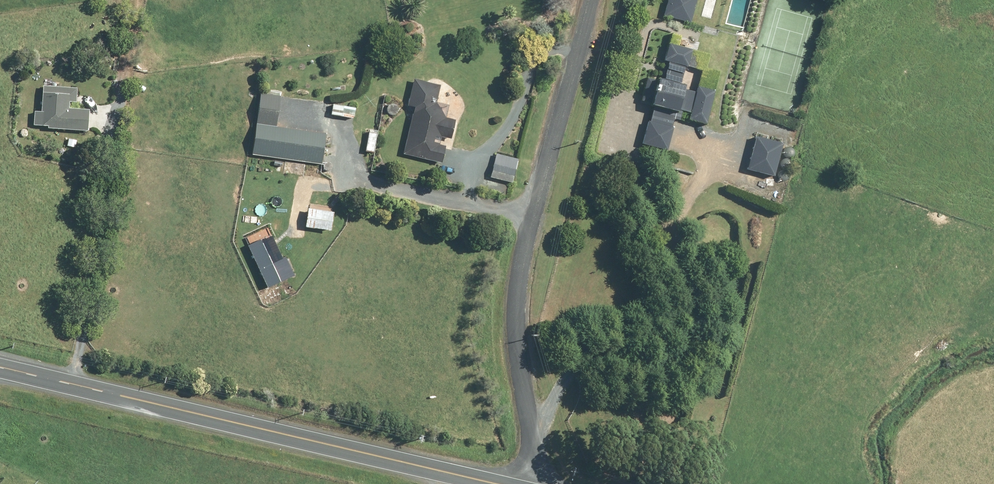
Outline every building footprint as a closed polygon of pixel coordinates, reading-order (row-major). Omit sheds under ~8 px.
[(662,17),(688,24),(694,0),(667,0),(662,17)] [(686,49),(666,45),(662,61),(666,62),(661,83),(647,80),(641,105),(650,107),(642,146),(664,150),(673,110),(689,114),(688,118),(704,121),(711,89),(694,86),(693,91),(677,88),(686,49)] [(437,86),(413,80),(407,106),(413,108),(402,155),(438,163),(442,147),(433,145),(436,135),(448,138),(452,121),(443,118),(444,111),(433,109),(437,86)] [(81,88),(47,85),(45,112),(38,111),(37,125),(52,126),(52,128),(91,131),(93,110),(73,109),(73,101),(80,102),(81,88)] [(256,93),(248,153),(319,163),(327,102),(256,93)] [(753,133),(744,170),(770,176),(779,139),(753,133)] [(323,152),(321,171),(348,174),(350,155),(323,152)] [(517,158),(493,153),(488,177),(512,182),(517,158)] [(312,210),(306,209),(303,228),(328,231),(331,209),(313,207),(312,210)]
